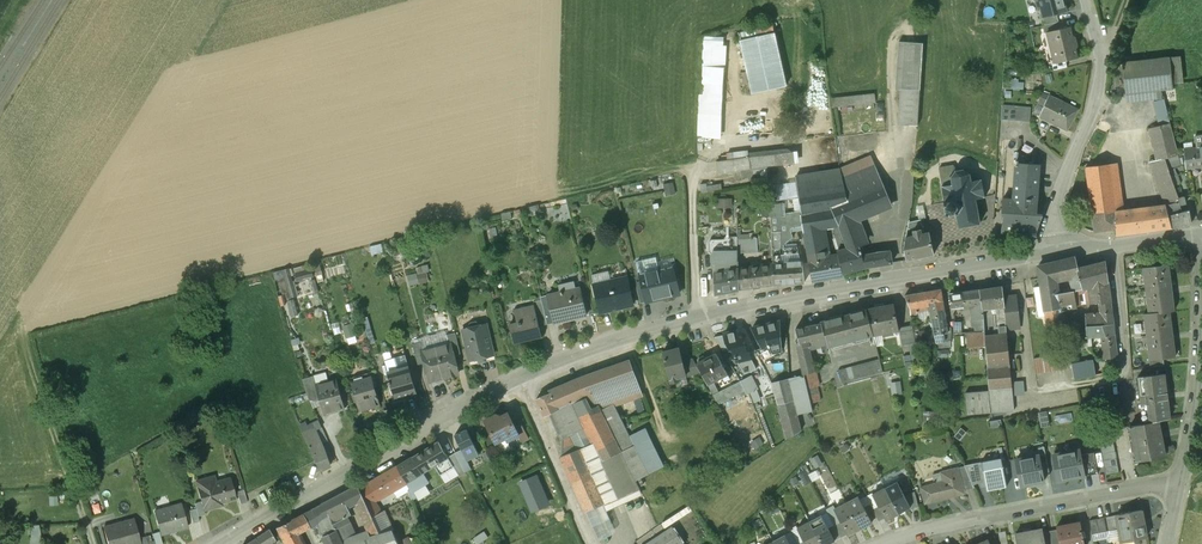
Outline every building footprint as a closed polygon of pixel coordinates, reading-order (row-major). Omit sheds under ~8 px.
[(1057,14),(1067,11),(1064,0),(1036,0),(1040,18),(1043,17),(1057,14)] [(1045,25),(1058,22),(1059,22),(1057,14),(1043,17),(1045,25)] [(1048,32),(1059,29),(1058,22),(1045,25),(1044,25),(1045,32),(1048,32)] [(1051,47),(1077,41),(1076,37),(1072,34),(1071,27),(1059,29),(1048,32),(1051,47)] [(774,33),(740,40),(752,94),(786,86),(774,33)] [(899,124),(919,125),(920,89),(922,89),(923,41),(900,40),(899,88),(902,89),(899,124)] [(1077,41),(1051,47),(1055,63),(1067,60),(1078,57),(1076,49),(1078,45),(1077,41)] [(701,44),(698,141),(711,142),(712,134),(721,134),(724,45),(703,43),(701,44)] [(1168,58),(1171,89),(1184,84),(1181,57),(1168,58)] [(1125,94),(1171,89),(1168,58),(1121,63),(1125,94)] [(1068,67),(1067,60),(1055,63),(1052,63),(1054,70),(1068,67)] [(1022,90),(1023,82),(1019,81),(1019,77),(1012,77),(1011,81),(1004,80),(1004,88),(1022,90)] [(832,108),(875,103),(873,92),(831,97),(832,108)] [(1068,130),(1078,110),(1060,99),(1047,94),(1045,98),(1048,99),(1040,116),(1068,130)] [(1159,126),(1169,124),(1163,99),(1153,102),(1159,126)] [(1002,105),(1001,119),(1030,122),(1031,107),(1002,105)] [(1155,180),(1170,175),(1167,168),(1164,159),(1177,156),(1169,124),(1159,126),(1148,129),(1156,160),(1149,162),(1155,180)] [(1014,200),(1017,162),(1018,162),(1019,152),(1018,152),(1020,127),(1009,126),(1002,199),(1014,200)] [(1184,151),(1186,169),(1201,167),(1201,171),(1201,149),(1198,149),(1184,151)] [(768,154),(768,165),(794,163),(792,152),(768,154)] [(1029,159),(1019,152),(1018,162),(1030,163),(1030,159),(1029,159)] [(749,157),(751,168),(768,165),(768,154),(749,157)] [(1179,164),(1177,156),(1164,159),(1167,168),(1179,164)] [(717,162),(718,173),(751,168),(749,157),(717,162)] [(1014,200),(1002,199),(1001,214),(1004,214),(1001,232),(1036,232),(1042,214),(1035,214),(1040,164),(1030,163),(1018,162),(1017,162),(1014,200)] [(1086,167),(1095,231),(1116,228),(1115,212),(1116,211),(1110,164),(1086,167)] [(847,199),(884,184),(876,165),(842,178),(847,199)] [(954,170),(956,169),(953,165),(940,167),(943,186),(944,185),(944,186),(951,184),(953,184),(952,178),(950,177),(950,176),(952,176),(955,171),(954,170)] [(981,220),(979,220),(977,210),(979,210),(979,209),(977,209),(975,199),(983,197),(983,198),(985,197),(985,195),(984,195),(982,181),(982,179),(980,179),(980,180),(972,181),(972,180),(971,181),(970,175),(971,174),(970,173),(969,173),(964,170),(964,168),(963,168),(962,170),(957,171),(956,169),(954,170),(955,171),(952,176),(950,176),(950,177),(952,178),(953,184),(951,184),(944,186),(944,185),(943,186),(942,186),(942,188),(945,202),(944,202),(946,215),(955,213),(955,214),(957,214),(959,224),(957,224),(957,226),(959,225),(959,227),(960,227),(961,228),(962,228),(962,227),(977,224),(977,225),(979,225),(979,224),(980,223),(980,222),(981,222),(981,220)] [(830,206),(847,199),(842,178),(840,169),(796,177),(801,211),(801,214),(802,214),(814,213),(823,211),(832,210),(830,206)] [(906,169),(902,185),(901,200),(903,199),(906,198),(912,195),(914,170),(906,169)] [(1170,176),(1173,185),(1179,183),(1176,174),(1170,176)] [(1165,205),(1177,203),(1178,202),(1177,199),(1173,185),(1170,176),(1170,175),(1155,180),(1165,205)] [(675,192),(672,181),(664,183),(667,195),(675,192)] [(856,218),(892,203),(884,184),(847,199),(854,218),(854,219),(855,222),(857,221),(856,218)] [(731,198),(717,199),(718,206),(731,205),(731,198)] [(910,199),(906,198),(903,199),(902,210),(909,210),(910,199)] [(839,226),(854,219),(854,218),(847,199),(830,206),(832,210),(839,226)] [(1167,211),(1179,209),(1177,203),(1165,205),(1167,211)] [(802,226),(803,226),(802,214),(801,214),(801,211),(785,214),(785,215),(782,216),(782,204),(770,204),(773,263),(798,262),(797,247),(782,248),(782,241),(794,238),(792,232),(795,227),(799,230),(802,226)] [(1115,212),(1116,228),(1116,235),(1171,228),(1167,211),(1165,205),(1116,211),(1115,212)] [(1167,211),(1171,228),(1173,227),(1190,223),(1187,210),(1180,212),(1179,209),(1167,211)] [(832,227),(839,226),(832,210),(823,211),(825,228),(832,227)] [(817,229),(825,228),(823,211),(814,213),(817,229)] [(804,231),(817,229),(814,213),(802,214),(803,226),(804,231)] [(847,249),(861,247),(864,245),(855,222),(854,219),(839,226),(840,231),(847,249)] [(906,237),(904,248),(907,260),(934,254),(933,250),(932,244),(929,232),(922,234),(921,230),(924,230),(922,224),(921,224),(920,219),(908,222),(907,229),(912,227),(914,235),(906,237)] [(817,229),(804,231),(803,231),(808,254),(821,252),(817,229)] [(847,249),(840,231),(834,232),(839,250),(847,249)] [(715,294),(738,289),(738,268),(737,253),(737,239),(737,236),(726,237),(723,239),(711,240),(708,242),(709,252),(711,254),(711,261),(714,264),(716,264),(715,272),(714,272),(714,293),(715,293),(715,294)] [(737,239),(737,253),(758,252),(758,239),(737,239)] [(372,255),(384,252),(381,244),(370,247),(372,255)] [(843,274),(866,268),(863,255),(861,247),(847,249),(839,250),(837,251),(838,257),(843,274)] [(824,251),(821,252),(808,254),(810,262),(812,281),(833,276),(830,259),(825,260),(824,251)] [(877,253),(878,265),(892,263),(891,251),(877,253)] [(863,255),(866,268),(878,265),(877,253),(863,255)] [(838,257),(830,259),(833,276),(843,274),(838,257)] [(1073,291),(1081,289),(1077,268),(1075,261),(1067,260),(1038,267),(1045,311),(1060,308),(1057,294),(1057,289),(1055,278),(1059,273),(1068,272),(1073,291)] [(773,263),(774,284),(804,282),(803,261),(798,262),(773,263)] [(1088,287),(1108,282),(1105,261),(1077,268),(1081,289),(1088,287)] [(774,284),(773,263),(738,268),(738,289),(738,290),(774,285),(774,284)] [(1147,303),(1148,313),(1149,315),(1170,312),(1174,311),(1174,310),(1173,310),(1172,303),(1173,303),(1168,264),(1143,268),(1144,276),(1146,276),(1149,303),(1147,303)] [(318,283),(324,281),(320,265),(313,267),(318,283)] [(647,302),(679,295),(673,267),(641,274),(647,302)] [(286,298),(296,295),(289,268),(273,272),(275,280),(278,279),(282,294),(285,293),(286,298)] [(311,281),(314,280),(312,271),(295,276),(297,281),(310,277),(311,281)] [(429,280),(426,271),(418,274),(419,283),(429,280)] [(419,283),(417,272),(406,275),(409,285),(419,283)] [(600,313),(633,305),(627,277),(594,285),(600,313)] [(1111,305),(1108,282),(1088,287),(1090,304),(1099,303),(1099,306),(1111,305)] [(1004,306),(1003,298),(1002,286),(979,290),(981,305),(982,305),(990,304),(990,308),(995,307),(1004,306)] [(554,324),(586,316),(580,288),(563,292),(563,290),(561,290),(561,293),(548,296),(554,324)] [(943,310),(942,300),(941,290),(905,296),(910,308),(910,313),(928,310),(927,305),(937,304),(938,310),(943,310)] [(982,305),(981,305),(979,290),(962,293),(963,307),(964,311),(971,310),(973,320),(984,318),(982,305)] [(1077,307),(1073,291),(1068,292),(1057,294),(1060,308),(1060,312),(1068,311),(1077,307)] [(963,307),(962,293),(950,294),(952,308),(963,307)] [(541,297),(542,300),(546,320),(547,325),(554,324),(548,296),(541,297)] [(1015,297),(1003,298),(1004,306),(1004,313),(1006,326),(1018,325),(1015,297)] [(292,318),(299,316),(294,300),(287,302),(292,318)] [(534,305),(538,322),(546,320),(542,300),(533,302),(534,305)] [(946,328),(943,310),(938,310),(937,304),(927,305),(928,310),(932,329),(934,341),(943,340),(943,336),(943,334),(950,333),(949,328),(946,328)] [(540,337),(542,336),(538,322),(534,305),(533,305),(533,306),(514,311),(517,323),(509,325),(513,343),(514,343),(514,342),(540,336),(540,337)] [(899,331),(899,328),(894,305),(867,310),(874,335),(874,337),(899,331)] [(1111,305),(1099,306),(1100,314),(1084,316),(1085,326),(1114,324),(1112,313),(1111,305)] [(1060,312),(1060,308),(1045,311),(1049,337),(1064,335),(1060,312)] [(827,346),(874,335),(867,310),(860,311),(820,322),(821,324),(822,323),(828,345),(827,345),(827,346)] [(1174,349),(1170,312),(1149,315),(1148,313),(1144,314),(1145,322),(1146,322),(1150,350),(1148,350),(1149,361),(1163,359),(1175,357),(1175,356),(1174,356),(1173,349),(1174,349)] [(375,341),(368,317),(362,319),(369,344),(370,344),(375,343),(375,341)] [(470,360),(494,355),(486,324),(480,325),(479,324),(476,320),(471,321),(470,326),(470,328),(462,329),(470,360)] [(962,320),(954,321),(955,333),(963,332),(962,320)] [(781,356),(782,355),(781,338),(779,321),(753,327),(763,347),(763,348),(768,345),(769,347),(771,347),(776,357),(781,356)] [(828,345),(822,323),(821,324),(805,328),(809,342),(815,341),(817,348),(821,347),(823,352),(828,351),(827,346),(827,345),(828,345)] [(346,339),(356,336),(352,324),(342,327),(346,339)] [(1115,335),(1114,324),(1085,326),(1087,338),(1115,335)] [(916,342),(912,325),(906,326),(909,343),(916,342)] [(909,343),(906,326),(899,328),(899,331),(902,344),(909,343)] [(809,342),(805,328),(796,330),(799,343),(797,343),(801,362),(812,359),(810,349),(817,348),(815,341),(809,342)] [(917,345),(934,341),(932,329),(918,332),(915,333),(915,334),(917,345)] [(751,360),(749,352),(747,353),(745,344),(744,345),(742,339),(741,339),(738,331),(725,334),(726,335),(728,343),(731,349),(733,348),(736,358),(737,357),(738,363),(751,360)] [(449,344),(450,344),(453,356),(460,354),(455,332),(446,335),(449,344)] [(985,345),(984,337),(984,332),(966,333),(966,347),(968,347),(968,349),(971,349),(971,346),(985,345)] [(1086,333),(1067,336),(1069,344),(1087,342),(1086,333)] [(1012,387),(1007,334),(1001,335),(999,335),(994,336),(999,388),(1012,387)] [(723,351),(731,349),(728,343),(726,335),(716,337),(723,351)] [(1115,335),(1102,336),(1104,358),(1118,356),(1115,335)] [(999,388),(994,336),(984,337),(985,345),(989,389),(999,388)] [(789,358),(788,337),(781,338),(782,355),(781,356),(781,359),(789,358)] [(422,351),(424,351),(421,341),(412,344),(418,365),(425,363),(422,351)] [(449,344),(436,348),(444,378),(458,374),(453,356),(450,344),(449,344)] [(763,364),(776,357),(771,347),(769,347),(768,345),(763,348),(763,347),(756,350),(763,364)] [(444,378),(436,348),(424,351),(422,351),(425,363),(430,381),(444,378)] [(678,348),(662,352),(670,384),(680,381),(679,378),(685,376),(682,362),(678,348)] [(763,364),(756,350),(749,352),(751,360),(738,363),(746,373),(764,366),(763,364)] [(1035,374),(1072,368),(1072,364),(1070,353),(1033,359),(1035,374)] [(723,382),(729,379),(716,354),(706,359),(703,357),(699,359),(699,363),(697,364),(707,385),(721,377),(723,382)] [(494,355),(470,360),(471,365),(495,359),(494,355)] [(880,358),(838,369),(842,383),(884,372),(880,358)] [(682,362),(685,376),(700,372),(693,359),(682,362)] [(815,372),(812,359),(801,362),(804,375),(805,375),(805,374),(815,372)] [(1163,359),(1149,361),(1150,367),(1164,366),(1163,359)] [(1072,368),(1074,379),(1096,375),(1093,360),(1072,364),(1072,368)] [(578,379),(585,397),(636,379),(630,361),(578,379)] [(391,384),(396,399),(417,393),(409,366),(388,372),(391,381),(389,382),(390,384),(391,384)] [(819,394),(815,372),(805,374),(805,375),(810,396),(819,394)] [(1137,377),(1144,423),(1158,421),(1170,418),(1164,374),(1137,377)] [(371,375),(351,381),(359,410),(378,405),(379,405),(377,398),(378,398),(377,396),(374,387),(371,375)] [(813,411),(810,396),(805,375),(804,375),(791,379),(798,415),(813,411)] [(306,392),(310,399),(319,397),(316,386),(317,386),(314,376),(303,379),(306,392)] [(747,394),(755,391),(749,378),(741,382),(747,394)] [(572,403),(585,397),(578,379),(561,386),(570,404),(572,403)] [(636,379),(585,397),(591,409),(598,405),(600,409),(612,405),(642,395),(636,379)] [(797,415),(798,415),(791,379),(773,384),(781,419),(797,415)] [(324,415),(345,409),(337,380),(317,386),(316,386),(319,397),(324,415)] [(738,399),(747,394),(741,382),(713,396),(720,409),(732,404),(729,398),(736,395),(738,399)] [(377,386),(374,387),(377,396),(378,398),(377,398),(379,405),(378,405),(380,412),(388,410),(383,391),(379,392),(377,386)] [(570,404),(561,386),(548,391),(549,394),(557,410),(570,404)] [(999,388),(989,389),(967,390),(968,415),(1014,411),(1012,387),(999,388)] [(557,410),(549,394),(536,399),(544,416),(549,413),(557,410)] [(1094,399),(1096,411),(1121,407),(1119,395),(1094,399)] [(591,409),(585,397),(572,403),(584,429),(592,445),(601,462),(621,452),(600,409),(598,405),(591,409)] [(569,435),(584,429),(572,403),(570,404),(557,410),(549,413),(560,439),(569,435)] [(621,452),(635,480),(646,475),(612,405),(600,409),(621,452)] [(496,415),(484,420),(491,434),(496,443),(506,438),(508,441),(518,436),(512,423),(507,413),(501,416),(496,415)] [(801,430),(797,415),(781,419),(786,439),(801,430)] [(512,423),(518,436),(521,443),(529,439),(519,420),(512,423)] [(1165,456),(1158,421),(1144,423),(1130,426),(1137,461),(1165,456)] [(306,438),(316,433),(315,430),(314,430),(314,429),(310,431),(304,434),(306,438)] [(467,429),(454,435),(467,461),(479,455),(467,429)] [(592,445),(584,429),(569,435),(576,450),(579,449),(579,450),(592,445)] [(1098,433),(1106,475),(1119,472),(1112,431),(1098,433)] [(315,456),(321,470),(330,466),(325,450),(316,433),(306,438),(309,444),(314,456),(315,456)] [(496,443),(491,434),(485,438),(492,451),(499,448),(496,443)] [(569,435),(560,439),(561,456),(576,450),(569,435)] [(438,442),(426,450),(434,466),(440,475),(453,467),(448,457),(447,458),(438,442)] [(635,480),(621,452),(601,462),(592,445),(579,450),(604,505),(640,490),(635,480)] [(1016,450),(1017,456),(1035,452),(1033,446),(1016,450)] [(585,512),(604,505),(579,450),(579,449),(576,450),(561,456),(585,512)] [(422,473),(434,466),(426,450),(412,458),(413,458),(398,467),(407,481),(405,482),(410,491),(411,490),(412,492),(427,483),(422,473)] [(1079,450),(1053,455),(1058,481),(1084,476),(1079,450)] [(1094,452),(1080,455),(1084,476),(1098,473),(1094,452)] [(455,453),(448,457),(453,467),(459,476),(465,472),(455,453)] [(1045,454),(1039,455),(1043,476),(1049,475),(1045,454)] [(1039,455),(1016,460),(1021,486),(1029,484),(1030,487),(1043,484),(1042,482),(1044,482),(1039,455)] [(1001,458),(981,462),(986,490),(1007,487),(1001,458)] [(981,462),(965,465),(973,485),(984,480),(981,462)] [(962,482),(970,480),(965,466),(958,468),(962,482)] [(407,481),(398,467),(372,483),(372,484),(380,497),(405,482),(407,481)] [(921,488),(925,504),(926,504),(926,503),(940,500),(949,498),(948,495),(964,491),(962,482),(958,468),(941,472),(944,483),(936,485),(936,487),(923,490),(922,488),(921,488)] [(208,477),(196,481),(202,501),(204,510),(216,507),(216,504),(236,498),(230,478),(210,483),(208,477)] [(886,488),(899,514),(910,508),(911,507),(906,497),(898,482),(886,488)] [(380,497),(372,484),(361,491),(366,501),(373,518),(382,512),(376,500),(380,497)] [(358,485),(341,494),(347,508),(355,503),(371,538),(381,534),(373,518),(366,501),(361,491),(358,485)] [(886,488),(874,495),(879,505),(886,518),(887,520),(899,514),(886,488)] [(247,502),(244,489),(237,491),(241,504),(247,502)] [(906,497),(911,507),(910,508),(912,510),(919,507),(915,492),(906,497)] [(345,509),(347,508),(341,494),(312,509),(317,523),(320,522),(330,517),(345,509)] [(847,503),(860,528),(872,522),(859,497),(847,503)] [(205,514),(204,510),(202,501),(195,503),(196,508),(198,516),(205,514)] [(665,527),(692,508),(688,503),(661,521),(665,527)] [(847,503),(836,509),(849,534),(860,528),(847,503)] [(155,511),(161,535),(187,527),(181,504),(155,511)] [(604,505),(585,512),(596,538),(615,529),(604,505)] [(880,521),(886,518),(879,505),(873,508),(880,521)] [(848,533),(834,506),(827,510),(841,537),(848,533)] [(198,516),(196,508),(189,510),(193,523),(200,521),(198,516)] [(309,528),(317,523),(312,509),(302,514),(309,528)] [(341,543),(355,543),(359,543),(345,509),(330,517),(341,543)] [(385,511),(382,512),(373,518),(381,534),(393,530),(385,511)] [(1146,538),(1141,511),(1116,515),(1119,530),(1121,542),(1146,538)] [(297,534),(309,528),(302,514),(290,521),(297,534)] [(821,543),(829,543),(836,541),(835,540),(829,527),(822,515),(810,522),(821,543)] [(1106,517),(1109,532),(1119,530),(1116,515),(1106,517)] [(330,517),(320,522),(324,532),(319,535),(324,543),(341,543),(330,517)] [(1104,518),(1090,520),(1093,534),(1106,531),(1104,518)] [(141,543),(139,538),(135,520),(105,528),(109,543),(140,543),(141,543)] [(297,534),(290,521),(277,527),(286,543),(302,543),(297,534)] [(1056,526),(1057,529),(1060,543),(1084,543),(1080,521),(1056,526)] [(798,528),(805,541),(806,543),(821,543),(810,522),(798,528)] [(829,527),(835,540),(841,537),(834,524),(829,527)] [(39,525),(27,526),(31,543),(43,543),(39,525)] [(673,526),(646,543),(684,543),(673,526)] [(1015,534),(1017,543),(1045,543),(1043,532),(1042,529),(1015,534)] [(1057,529),(1050,530),(1053,543),(1060,543),(1057,529)] [(269,530),(256,538),(259,543),(274,543),(273,542),(275,540),(269,530)] [(381,534),(371,538),(359,543),(355,543),(399,543),(393,530),(381,534)] [(1050,530),(1043,532),(1045,543),(1053,543),(1050,530)] [(484,531),(476,537),(480,543),(488,537),(484,531)] [(159,532),(152,534),(155,543),(163,543),(159,532)] [(775,543),(790,543),(786,535),(773,541),(775,543)] [(146,536),(139,538),(141,543),(148,543),(146,536)]
